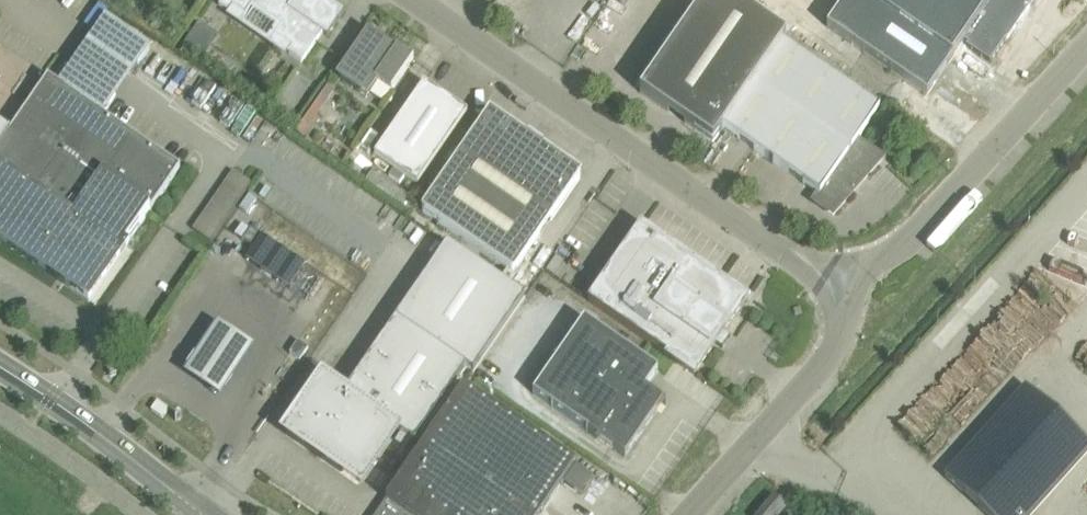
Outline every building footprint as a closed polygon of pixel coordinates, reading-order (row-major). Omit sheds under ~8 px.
[(344,11),(327,0),(222,0),(219,5),(242,21),(252,7),(280,26),(270,40),(301,62),(322,33),(327,36),(344,11)] [(723,129),(782,41),(786,36),(734,0),(704,0),(640,92),(713,143),(723,129)] [(863,52),(926,95),(964,41),(967,44),(966,46),(990,62),(1006,38),(1007,39),(1029,7),(1028,6),(1032,0),(847,0),(828,28),(863,52)] [(199,25),(182,50),(196,59),(213,35),(199,25)] [(368,34),(339,77),(366,95),(376,81),(391,91),(413,59),(397,48),(394,52),(368,34)] [(782,41),(723,129),(818,195),(813,202),(833,215),(855,190),(851,187),(860,177),(863,180),(881,160),(882,160),(883,159),(857,141),(879,109),(782,41)] [(89,300),(150,211),(180,168),(48,77),(8,134),(0,146),(0,239),(89,300)] [(374,155),(417,184),(467,113),(424,83),(374,155)] [(324,86),(292,133),(301,139),(316,118),(334,93),(324,86)] [(514,273),(515,272),(582,176),(543,149),(543,148),(528,138),(528,139),(489,112),(422,209),(422,210),(422,211),(422,212),(423,213),(511,274),(512,274),(513,274),(514,273)] [(8,134),(0,128),(0,146),(8,134)] [(210,240),(250,183),(232,170),(192,227),(210,240)] [(262,235),(251,227),(242,240),(253,247),(262,235)] [(744,301),(638,228),(588,301),(693,374),(715,343),(714,343),(722,331),(723,332),(744,301)] [(360,482),(396,431),(414,443),(465,368),(473,372),(524,296),(446,243),(344,394),(323,379),(287,431),(360,482)] [(584,320),(533,394),(625,457),(657,410),(653,407),(658,400),(666,405),(667,404),(645,389),(658,371),(584,320)] [(255,351),(218,327),(185,378),(222,402),(255,351)] [(289,353),(300,360),(308,348),(298,341),(289,353)] [(945,475),(989,514),(1030,514),(1085,454),(1086,452),(1086,444),(1024,387),(1019,393),(945,475)] [(386,500),(375,514),(541,514),(575,465),(463,388),(386,500)] [(752,514),(776,514),(783,506),(768,494),(752,514)]
